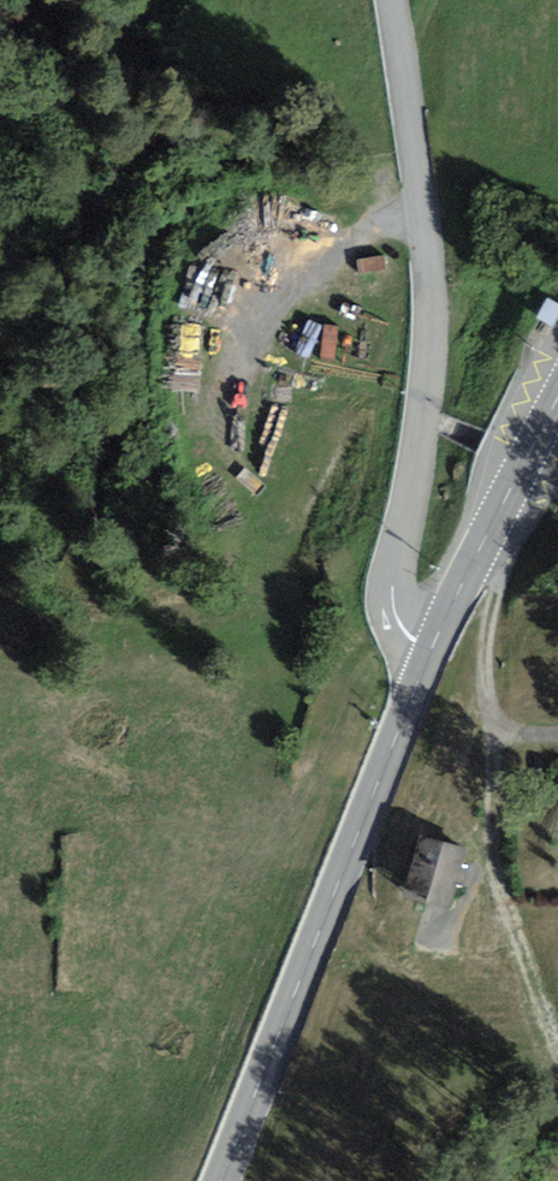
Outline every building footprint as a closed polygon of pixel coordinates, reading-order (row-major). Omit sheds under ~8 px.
[(466,848),(419,835),(402,896),(449,909),(456,884),(462,886),(466,870),(460,868),(466,848)]
